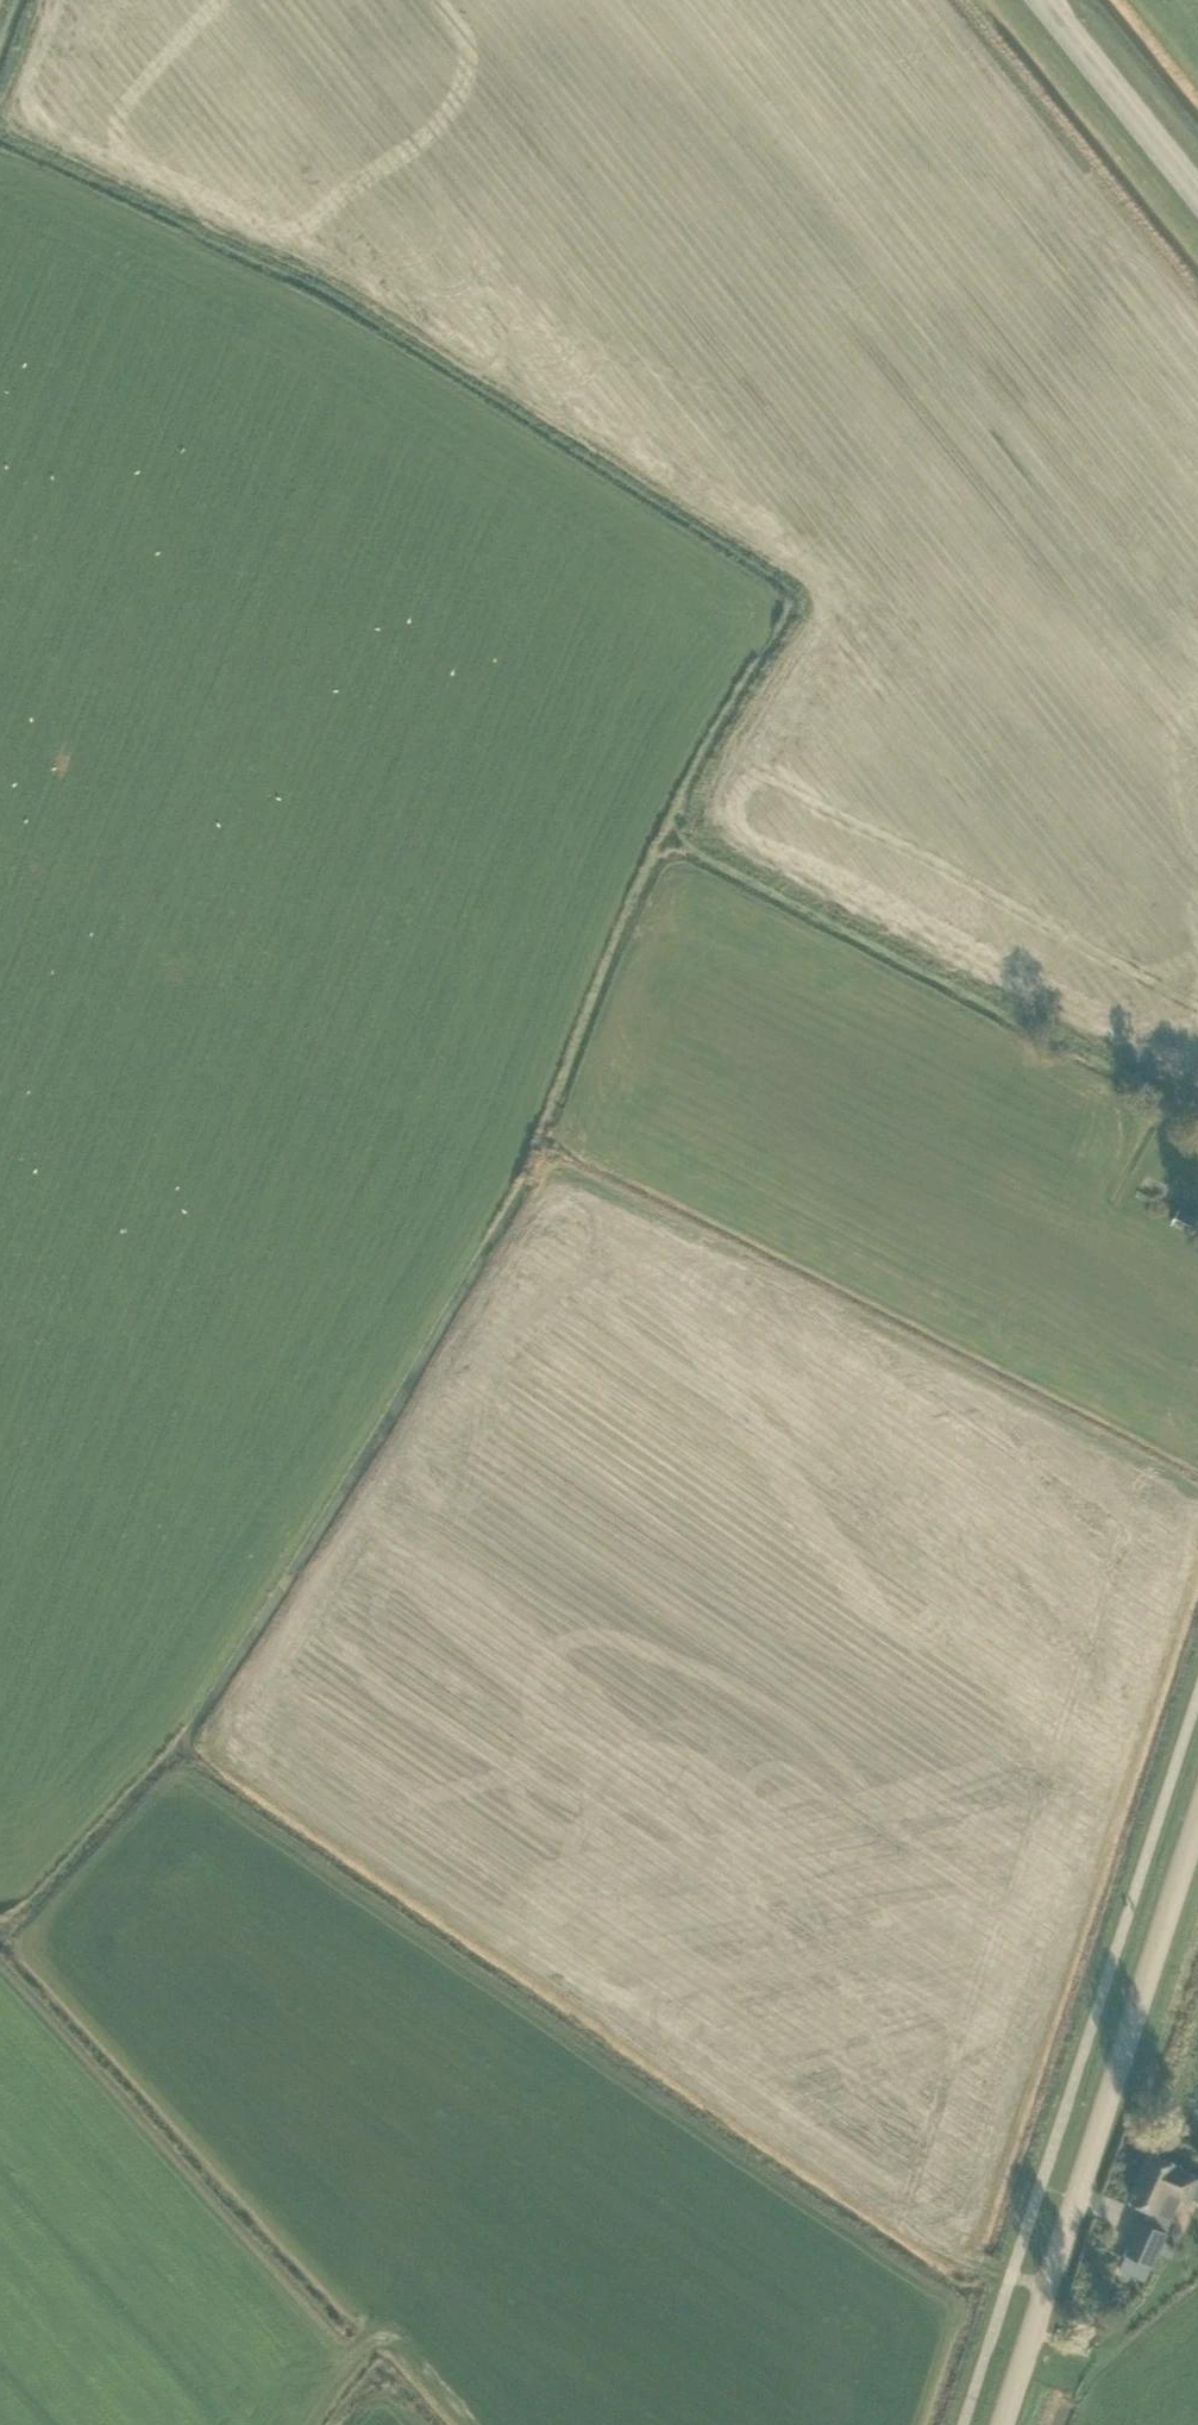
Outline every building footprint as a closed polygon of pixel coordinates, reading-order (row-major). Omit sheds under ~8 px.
[(1193,1234),(1197,1224),(1197,1218),(1180,1209),(1173,1225),(1193,1234)] [(1162,2250),(1170,2234),(1161,2230),(1167,2217),(1160,2214),(1170,2192),(1190,2201),(1197,2183),(1197,2176),(1180,2168),(1181,2165),(1154,2153),(1132,2201),(1150,2209),(1137,2239),(1131,2252),(1154,2262),(1160,2249),(1162,2250)]
